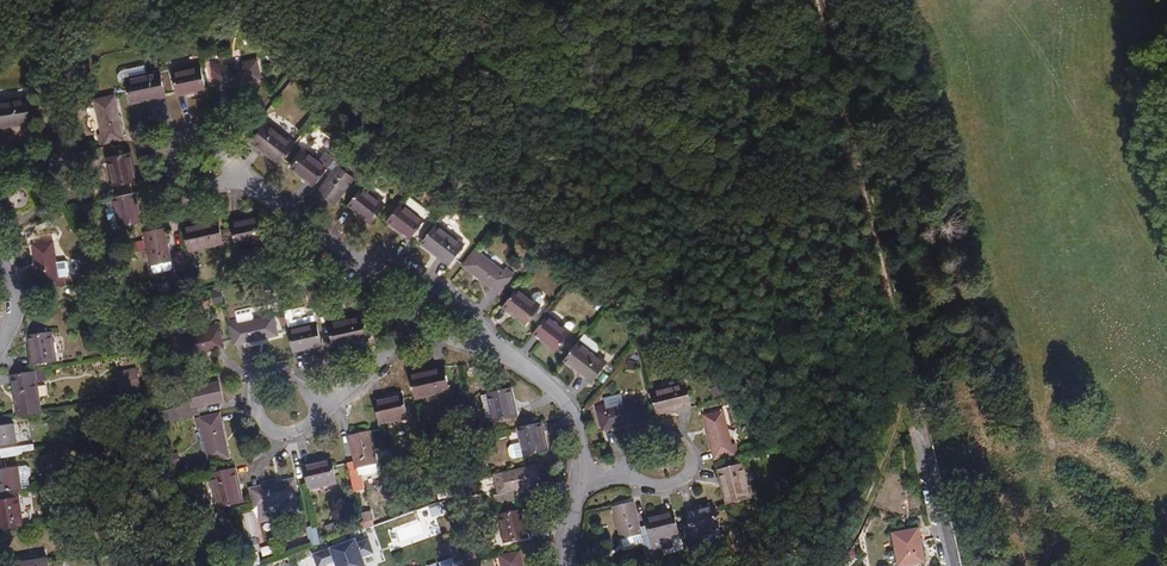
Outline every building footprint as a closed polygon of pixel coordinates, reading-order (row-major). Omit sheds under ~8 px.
[(222,63),(212,65),(217,85),(225,83),(226,87),(262,79),(258,59),(223,67),(222,63)] [(178,95),(206,89),(201,66),(173,72),(178,95)] [(119,73),(120,79),(126,78),(138,75),(136,67),(122,70),(119,73)] [(166,96),(160,71),(138,75),(126,78),(130,100),(151,96),(151,99),(166,96)] [(98,133),(101,144),(120,139),(118,131),(122,130),(115,94),(95,99),(102,133),(98,133)] [(0,100),(0,123),(18,120),(19,123),(33,121),(28,96),(0,100)] [(262,152),(265,149),(280,162),(294,143),(267,122),(251,143),(262,152)] [(291,167),(313,184),(328,166),(333,160),(336,156),(340,150),(343,147),(337,142),(330,151),(326,152),(320,160),(305,149),(291,167)] [(339,167),(347,155),(340,150),(336,156),(333,160),(328,166),(334,172),(318,193),(335,205),(355,179),(339,167)] [(131,152),(108,157),(114,185),(137,180),(131,152)] [(385,205),(362,187),(347,205),(371,223),(385,205)] [(142,220),(136,192),(113,197),(120,225),(142,220)] [(425,220),(401,203),(387,221),(411,238),(425,220)] [(259,216),(231,222),(236,245),(264,239),(259,216)] [(198,222),(185,225),(190,251),(223,244),(218,222),(199,226),(198,222)] [(464,245),(437,224),(422,242),(439,254),(437,256),(448,265),(464,245)] [(165,228),(145,232),(151,264),(153,271),(156,272),(171,269),(173,266),(171,260),(165,228)] [(54,241),(33,244),(39,279),(43,278),(44,287),(65,284),(63,276),(59,276),(54,241)] [(187,269),(184,250),(175,252),(179,271),(187,269)] [(476,250),(464,266),(491,287),(494,284),(502,290),(514,274),(507,268),(504,271),(476,250)] [(589,280),(581,274),(572,285),(580,291),(589,280)] [(502,290),(494,284),(491,287),(499,293),(502,290)] [(517,288),(504,306),(527,324),(545,300),(545,296),(539,291),(535,293),(530,299),(517,288)] [(251,309),(237,312),(238,320),(239,323),(254,320),(251,309)] [(290,329),(317,322),(314,311),(288,317),(290,329)] [(238,320),(229,322),(233,342),(243,339),(244,343),(278,335),(274,315),(254,320),(239,323),(238,320)] [(362,315),(329,323),(334,344),(353,340),(354,343),(368,340),(362,315)] [(548,316),(535,334),(557,351),(571,333),(548,316)] [(631,329),(638,334),(647,322),(640,318),(631,329)] [(317,322),(290,329),(295,351),(322,345),(318,322),(317,322)] [(214,350),(213,346),(223,344),(219,324),(209,327),(210,330),(176,337),(180,357),(214,350)] [(51,333),(29,337),(33,366),(56,362),(51,333)] [(608,362),(580,341),(566,359),(582,371),(580,374),(592,383),(608,362)] [(639,362),(628,359),(626,368),(637,370),(639,362)] [(430,373),(410,377),(415,398),(449,391),(443,366),(429,370),(430,373)] [(47,380),(45,370),(34,372),(36,382),(47,380)] [(18,417),(40,413),(36,382),(34,372),(12,375),(18,417)] [(117,388),(140,388),(139,372),(116,372),(117,388)] [(184,408),(160,413),(162,423),(200,415),(198,408),(224,402),(220,382),(188,389),(191,402),(192,406),(184,408)] [(686,384),(652,392),(658,414),(677,409),(678,412),(692,408),(686,384)] [(510,389),(488,394),(493,416),(495,422),(517,417),(510,389)] [(482,395),(487,418),(493,416),(488,394),(482,395)] [(403,395),(374,401),(379,424),(408,418),(403,395)] [(606,405),(597,407),(602,427),(611,425),(612,428),(613,428),(647,420),(642,400),(607,409),(606,405)] [(724,411),(704,415),(712,450),(716,449),(718,459),(738,454),(736,444),(732,445),(724,411)] [(222,424),(218,425),(216,415),(196,419),(198,429),(202,428),(210,463),(230,459),(222,424)] [(522,443),(525,456),(547,451),(541,423),(519,428),(522,443)] [(14,425),(0,427),(0,447),(17,444),(14,425)] [(354,492),(363,490),(361,478),(358,467),(377,463),(370,432),(350,436),(356,462),(348,463),(354,492)] [(525,456),(522,443),(512,445),(509,449),(511,456),(514,458),(525,456)] [(33,444),(1,450),(2,459),(34,454),(33,444)] [(332,461),(304,467),(309,489),(337,483),(332,461)] [(361,478),(376,474),(379,470),(377,463),(358,467),(361,478)] [(721,485),(725,484),(729,503),(750,498),(743,465),(718,471),(721,485)] [(17,490),(30,488),(29,478),(31,475),(30,468),(26,466),(0,471),(0,493),(17,490)] [(504,473),(509,493),(495,496),(496,503),(516,499),(515,491),(540,486),(536,466),(504,473)] [(232,470),(210,474),(218,509),(243,503),(240,488),(237,489),(232,470)] [(299,499),(295,479),(260,487),(261,491),(252,493),(256,513),(266,511),(265,506),(281,503),(299,499)] [(18,498),(17,490),(0,493),(0,501),(18,498)] [(22,527),(18,498),(0,501),(0,528),(0,530),(22,527)] [(281,503),(265,506),(266,511),(267,515),(283,512),(281,503)] [(622,539),(642,535),(644,544),(647,560),(655,558),(651,538),(648,527),(640,529),(634,503),(614,508),(622,539)] [(715,507),(686,514),(691,536),(720,529),(715,507)] [(674,509),(646,515),(651,538),(679,534),(674,509)] [(522,510),(499,515),(505,543),(528,538),(522,510)] [(304,529),(295,531),(299,546),(307,544),(304,529)] [(893,534),(899,565),(902,565),(925,562),(919,529),(893,534)] [(622,539),(624,548),(644,544),(642,535),(622,539)] [(356,538),(313,553),(318,565),(322,565),(328,564),(328,565),(336,565),(337,565),(366,565),(362,557),(374,553),(369,539),(358,543),(356,538)] [(476,550),(465,553),(467,561),(477,558),(476,550)] [(520,552),(500,556),(502,565),(523,565),(520,552)]
